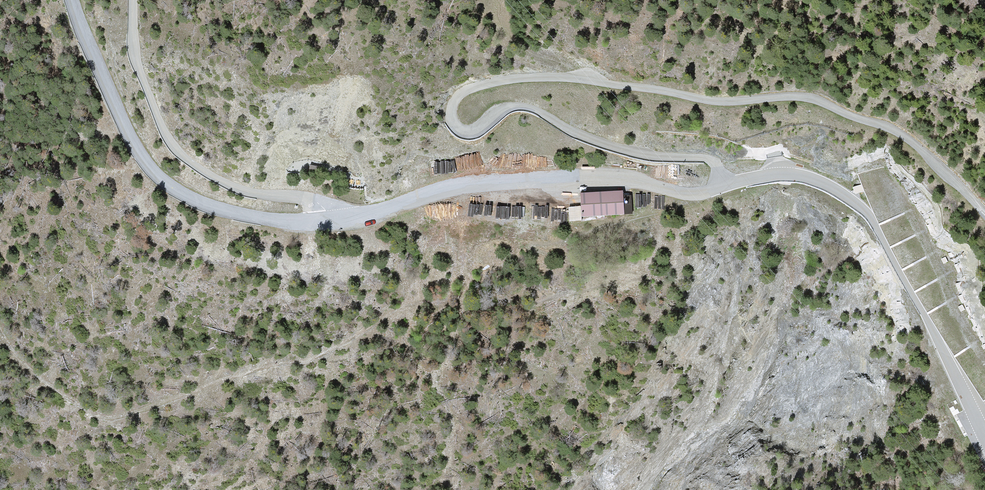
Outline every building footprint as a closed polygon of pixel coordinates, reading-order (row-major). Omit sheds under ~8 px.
[(626,215),(625,191),(582,192),(583,217),(626,215)]
